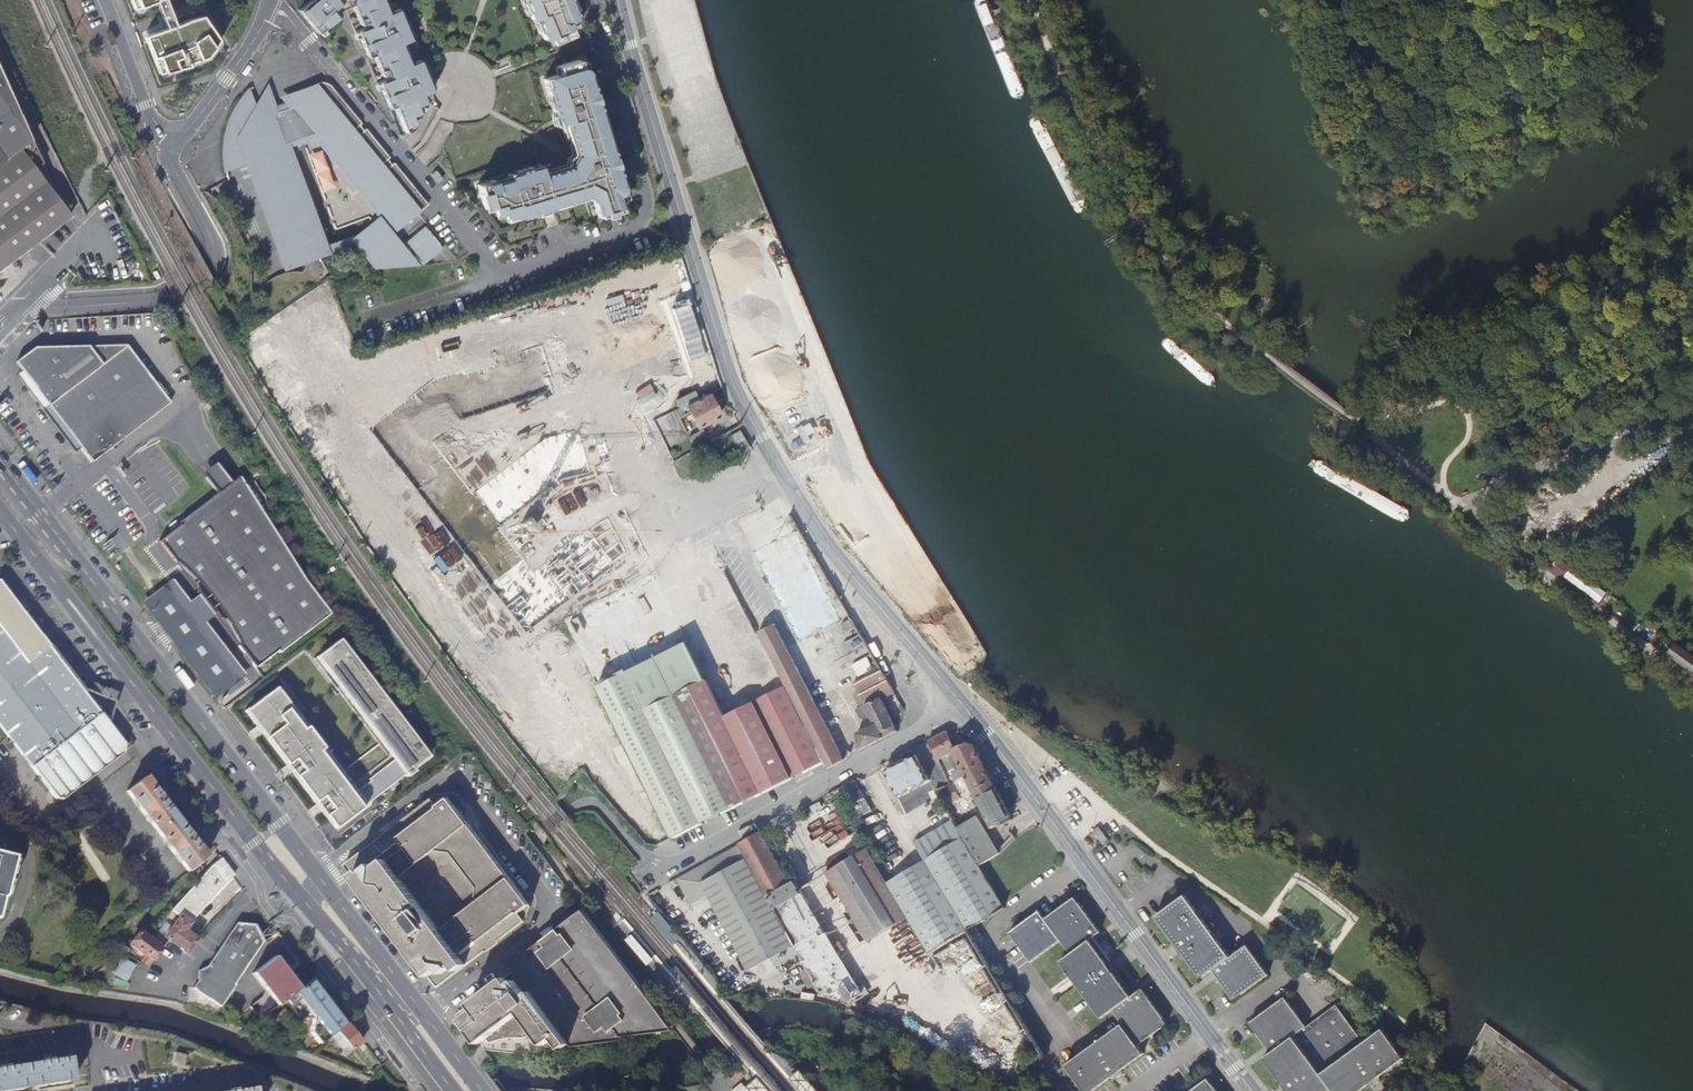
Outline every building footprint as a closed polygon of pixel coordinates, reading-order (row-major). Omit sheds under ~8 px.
[(133,9),(137,8),(145,5),(155,1),(165,29),(144,36),(158,74),(189,66),(188,63),(205,57),(218,40),(202,16),(188,20),(175,25),(165,0),(130,0),(133,9)] [(312,1),(310,2),(309,1),(298,10),(317,34),(339,17),(336,11),(351,5),(359,25),(364,24),(365,26),(356,32),(367,58),(372,56),(381,77),(385,75),(386,77),(378,83),(389,109),(394,106),(405,133),(411,130),(427,103),(423,95),(431,91),(430,88),(431,87),(421,64),(420,64),(418,60),(410,64),(402,44),(410,40),(408,37),(410,36),(400,12),(398,13),(397,9),(389,13),(383,0),(312,0),(312,1)] [(531,19),(537,17),(539,21),(537,22),(544,40),(549,38),(552,44),(574,35),(572,28),(576,27),(573,20),(576,19),(568,0),(567,0),(565,1),(565,0),(523,0),(531,19)] [(175,9),(177,16),(191,11),(189,4),(175,9)] [(510,56),(497,61),(498,66),(499,67),(509,62),(511,62),(512,61),(510,56)] [(493,180),(478,185),(485,209),(492,207),(493,211),(511,216),(519,213),(520,218),(528,215),(529,218),(543,214),(542,211),(547,209),(543,197),(547,195),(550,205),(554,204),(565,201),(566,204),(574,201),(573,198),(586,195),(592,198),(597,218),(621,211),(616,196),(619,195),(620,194),(621,192),(621,191),(621,189),(621,187),(620,185),(618,185),(617,184),(615,180),(619,179),(612,156),(609,157),(608,155),(602,157),(602,156),(598,157),(597,154),(596,152),(606,149),(595,113),(584,117),(583,115),(583,112),(594,108),(593,106),(597,105),(590,82),(586,83),(585,78),(586,77),(586,76),(586,74),(586,71),(584,70),(582,69),(581,69),(578,60),(557,67),(559,75),(544,79),(548,95),(551,95),(555,109),(553,110),(556,120),(566,117),(568,122),(565,122),(571,142),(574,151),(572,154),(579,157),(590,154),(591,159),(578,163),(572,160),(568,167),(543,175),(541,175),(543,182),(539,183),(536,175),(533,176),(530,167),(516,172),(517,174),(508,177),(509,181),(495,185),(493,180)] [(36,169),(43,162),(0,68),(0,184),(36,169)] [(255,105),(258,114),(276,107),(268,83),(255,105)] [(258,114),(255,105),(250,91),(243,99),(236,109),(231,119),(227,131),(225,142),(225,153),(225,165),(227,172),(245,166),(262,159),(268,174),(258,177),(269,205),(278,202),(284,219),(275,222),(286,250),(295,247),(297,253),(298,254),(303,252),(305,256),(324,248),(290,155),(306,148),(336,230),(343,227),(344,228),(362,222),(361,221),(376,216),(378,221),(355,237),(381,268),(397,267),(410,257),(393,235),(415,217),(408,207),(411,205),(418,214),(429,205),(395,163),(393,165),(388,160),(390,158),(367,129),(365,131),(360,126),(362,124),(332,87),(320,84),(314,86),(315,87),(319,91),(319,92),(259,114),(258,114)] [(280,97),(285,104),(319,91),(315,87),(314,85),(280,97)] [(262,159),(245,166),(284,268),(326,253),(324,248),(305,256),(303,252),(298,254),(297,253),(295,247),(286,250),(275,222),(284,219),(278,202),(269,205),(258,177),(268,174),(262,159)] [(37,170),(36,169),(0,184),(0,268),(71,215),(62,204),(37,170)] [(436,170),(431,174),(438,182),(443,178),(436,170)] [(405,240),(422,263),(443,249),(427,225),(405,240)] [(597,308),(582,313),(584,321),(600,316),(597,308)] [(70,332),(104,329),(103,318),(69,321),(70,332)] [(594,491),(585,454),(571,457),(552,472),(551,470),(538,480),(534,483),(527,488),(528,490),(499,512),(501,516),(493,522),(490,519),(459,478),(462,476),(448,457),(445,460),(435,447),(456,431),(459,435),(496,407),(493,402),(504,393),(508,398),(545,369),(564,365),(557,335),(554,336),(550,323),(530,327),(523,332),(517,338),(499,351),(488,359),(490,362),(458,386),(456,384),(443,393),(412,418),(382,440),(392,452),(430,501),(433,499),(456,529),(453,532),(486,574),(515,552),(512,549),(526,539),(529,542),(545,529),(562,517),(563,518),(574,510),(586,500),(585,498),(594,491)] [(15,360),(44,398),(100,363),(85,344),(34,347),(15,360)] [(76,440),(155,381),(128,345),(100,363),(44,398),(76,440)] [(652,378),(629,387),(649,438),(672,429),(652,378)] [(171,402),(155,381),(76,440),(93,463),(171,402)] [(686,404),(697,399),(693,391),(675,400),(679,408),(686,404)] [(708,393),(697,399),(686,404),(697,427),(719,416),(708,393)] [(298,418),(288,399),(285,401),(298,424),(301,422),(298,418)] [(1562,424),(1558,414),(1552,417),(1556,426),(1562,424)] [(695,449),(702,445),(708,441),(702,430),(689,437),(695,449)] [(408,485),(400,473),(393,478),(401,490),(408,485)] [(182,526),(160,543),(177,565),(178,564),(188,572),(198,582),(210,596),(221,610),(232,628),(241,647),(240,647),(256,669),(278,652),(280,654),(331,616),(303,579),(240,479),(180,524),(182,526)] [(440,541),(447,536),(424,505),(417,511),(440,541)] [(730,800),(744,793),(728,759),(718,764),(716,760),(686,775),(681,768),(685,766),(672,750),(669,752),(659,740),(663,738),(653,725),(650,728),(636,710),(651,698),(654,702),(687,677),(673,659),(676,656),(667,637),(629,666),(632,670),(619,680),(603,659),(599,662),(569,622),(582,612),(585,615),(600,603),(604,600),(607,604),(634,583),(632,580),(637,577),(619,540),(610,547),(608,544),(583,563),(575,569),(559,581),(556,583),(545,592),(541,595),(515,614),(553,663),(555,661),(574,685),(572,687),(618,748),(621,746),(641,773),(639,775),(677,825),(685,822),(730,800)] [(322,563),(328,559),(321,549),(315,553),(322,563)] [(1625,604),(1600,586),(1561,559),(1552,572),(1596,604),(1615,617),(1620,611),(1625,604)] [(56,797),(62,798),(127,747),(0,581),(0,725),(56,797)] [(1646,619),(1625,604),(1620,611),(1641,626),(1646,619)] [(505,626),(512,635),(520,630),(512,620),(505,626)] [(347,768),(283,683),(277,688),(277,687),(268,694),(267,693),(246,710),(335,829),(406,775),(408,777),(415,772),(413,770),(430,757),(341,639),(315,658),(380,744),(347,768)] [(1681,643),(1672,656),(1692,671),(1692,651),(1681,643)] [(552,673),(545,663),(538,669),(545,678),(552,673)] [(855,732),(863,748),(900,731),(884,698),(896,692),(885,668),(855,682),(865,704),(856,708),(861,717),(870,712),(875,723),(855,732)] [(570,711),(572,714),(578,722),(586,717),(578,706),(570,711)] [(947,731),(929,741),(938,761),(939,760),(943,758),(953,753),(952,751),(955,749),(947,731)] [(979,743),(975,744),(974,744),(978,753),(985,750),(979,743)] [(952,751),(953,753),(962,772),(967,780),(970,787),(990,827),(998,823),(1000,827),(1013,820),(1001,798),(994,784),(993,783),(990,776),(978,753),(974,744),(955,749),(952,751)] [(1001,770),(985,750),(978,753),(990,776),(1001,770)] [(953,753),(943,758),(953,777),(962,772),(953,753)] [(899,797),(929,781),(916,756),(885,772),(899,797)] [(1006,777),(1001,770),(990,776),(993,783),(1003,779),(1006,777)] [(960,792),(970,787),(967,780),(962,772),(953,777),(960,792)] [(145,777),(126,791),(188,871),(206,857),(193,839),(196,837),(191,830),(188,833),(162,800),(165,797),(161,792),(158,794),(145,777)] [(766,788),(771,797),(784,790),(779,781),(766,788)] [(872,811),(854,781),(841,789),(859,819),(872,811)] [(937,791),(938,794),(938,795),(939,796),(939,795),(941,797),(954,791),(953,787),(951,784),(937,791)] [(846,817),(831,793),(804,809),(833,862),(861,846),(846,817)] [(901,862),(887,839),(876,846),(883,857),(875,862),(869,851),(829,874),(912,1012),(908,1031),(944,1050),(942,1059),(1007,1082),(1004,1090),(1006,1090),(1048,1090),(1020,1082),(1030,1052),(1047,1057),(969,931),(1005,909),(980,865),(959,829),(941,797),(939,795),(939,796),(911,815),(926,839),(917,845),(927,861),(896,880),(889,869),(901,862)] [(430,799),(345,864),(439,988),(525,920),(527,901),(447,800),(430,799)] [(978,816),(959,829),(980,865),(1001,852),(978,816)] [(671,829),(663,818),(656,824),(663,833),(671,829)] [(1022,833),(1028,829),(1023,823),(1011,831),(1015,838),(1022,833)] [(764,831),(762,832),(773,853),(780,850),(772,834),(764,831)] [(769,895),(790,883),(773,853),(762,832),(741,843),(769,895)] [(741,843),(678,878),(692,904),(709,895),(750,971),(773,958),(776,965),(799,953),(796,948),(741,843)] [(854,857),(851,852),(838,858),(842,865),(854,857)] [(1,897),(3,897),(13,857),(0,854),(0,899),(1,897)] [(225,882),(234,875),(221,857),(174,908),(192,920),(226,883),(225,882)] [(795,881),(790,883),(794,893),(800,889),(795,881)] [(794,893),(790,883),(769,895),(796,948),(799,953),(820,991),(832,996),(842,990),(849,1002),(852,1000),(863,994),(800,889),(794,893)] [(586,885),(583,888),(587,893),(591,888),(587,884),(586,885)] [(1228,955),(1182,894),(1152,916),(1170,940),(1170,945),(1177,954),(1181,954),(1198,977),(1206,971),(1228,1001),(1263,975),(1241,945),(1228,955)] [(1085,1090),(1090,1090),(1107,1078),(1112,1078),(1120,1072),(1121,1068),(1143,1052),(1137,1044),(1167,1022),(1140,986),(1132,992),(1090,936),(1099,930),(1073,895),(1043,917),(1038,909),(1008,931),(1030,961),(1059,939),(1069,952),(1059,960),(1101,1016),(1111,1009),(1121,1022),(1064,1064),(1085,1090)] [(660,914),(653,905),(645,912),(652,920),(659,929),(667,922),(660,914)] [(512,963),(516,968),(573,1042),(575,1044),(628,1036),(625,1033),(676,1027),(672,1022),(584,907),(530,949),(512,963)] [(164,937),(168,940),(186,953),(196,940),(184,931),(189,923),(180,916),(164,937)] [(37,926),(24,919),(18,930),(31,937),(37,926)] [(231,992),(238,982),(239,981),(237,980),(264,941),(257,924),(237,922),(208,965),(198,965),(201,976),(193,986),(222,1006),(231,992)] [(153,959),(162,948),(140,932),(130,945),(144,955),(146,953),(153,959)] [(274,979),(292,965),(276,943),(257,957),(274,979)] [(129,980),(135,962),(120,957),(114,975),(129,980)] [(573,1042),(516,968),(459,1013),(475,1035),(478,1032),(483,1038),(487,1035),(492,1041),(505,1037),(512,1037),(521,1036),(531,1036),(540,1034),(545,1041),(549,1043),(554,1043),(560,1039),(565,1046),(573,1042)] [(332,1003),(314,979),(286,1000),(290,1005),(299,1017),(314,1018),(332,1003)] [(223,1019),(245,986),(238,982),(231,992),(221,1007),(215,1016),(221,1018),(223,1019)] [(204,1008),(210,999),(199,991),(193,1000),(204,1008)] [(865,997),(863,994),(852,1000),(854,1003),(865,997)] [(1286,996),(1250,1021),(1272,1051),(1264,1056),(1282,1080),(1281,1086),(1285,1090),(1359,1090),(1367,1085),(1372,1085),(1380,1081),(1381,1074),(1383,1073),(1406,1057),(1384,1027),(1365,1041),(1337,1003),(1307,1025),(1286,996)] [(286,1000),(255,1024),(259,1029),(290,1005),(286,1000)] [(331,1035),(347,1022),(337,1009),(332,1003),(314,1018),(311,1032),(320,1044),(332,1036),(331,1035)] [(362,1042),(348,1024),(338,1032),(349,1045),(352,1049),(358,1045),(362,1042)] [(343,1050),(349,1045),(338,1032),(333,1036),(343,1050)] [(367,1048),(362,1042),(358,1045),(363,1051),(367,1048)] [(172,1064),(184,1066),(186,1054),(175,1052),(172,1064)] [(75,1080),(71,1056),(0,1067),(0,1090),(3,1090),(75,1080)] [(1044,1078),(1049,1074),(1039,1060),(1033,1064),(1044,1078)] [(382,1067),(380,1064),(371,1074),(374,1077),(382,1067)] [(802,1090),(820,1090),(802,1069),(797,1072),(791,1078),(802,1090)] [(759,1076),(755,1080),(748,1087),(750,1089),(751,1090),(772,1090),(759,1076)] [(1206,1076),(1186,1090),(1218,1090),(1206,1076)]
